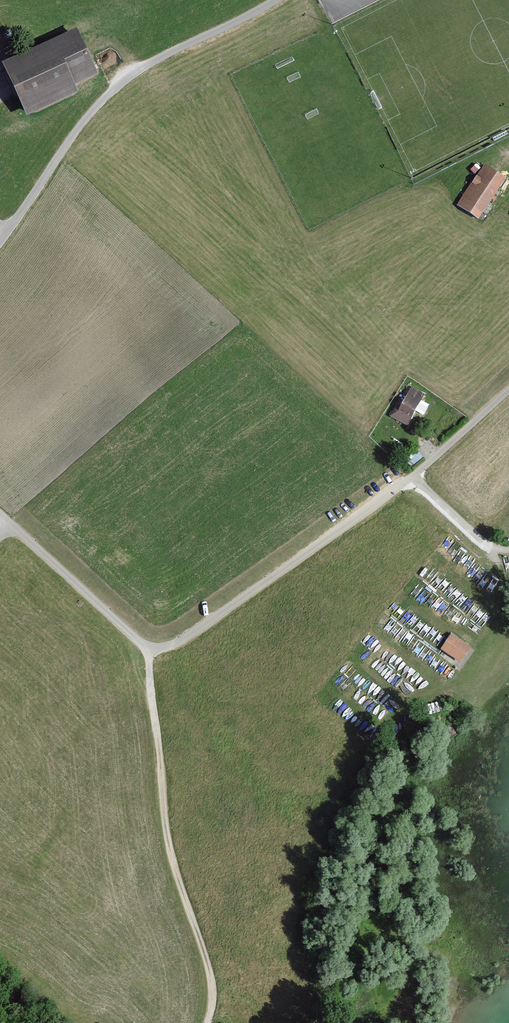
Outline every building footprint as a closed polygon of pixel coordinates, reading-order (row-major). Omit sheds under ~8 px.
[(70,32),(0,65),(0,77),(21,119),(71,95),(68,88),(92,77),(70,32)] [(502,179),(480,166),(454,207),(476,221),(502,179)] [(388,419),(405,427),(419,397),(403,389),(388,419)] [(470,647),(452,633),(441,648),(459,662),(470,647)]
